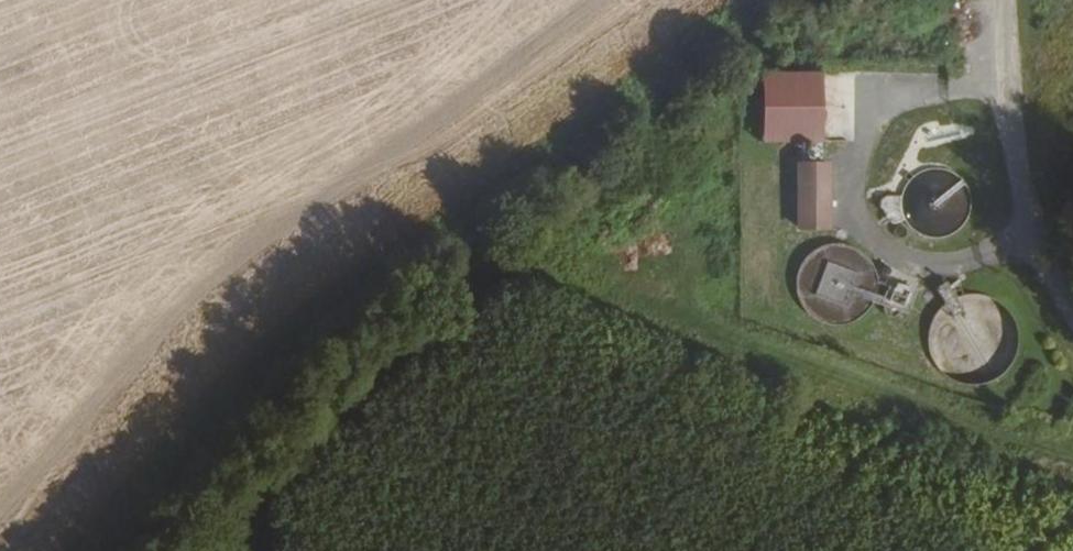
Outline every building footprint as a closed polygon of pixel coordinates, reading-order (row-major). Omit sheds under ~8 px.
[(814,76),(750,79),(753,147),(817,144),(814,76)] [(827,164),(792,165),(795,234),(830,232),(827,164)]
